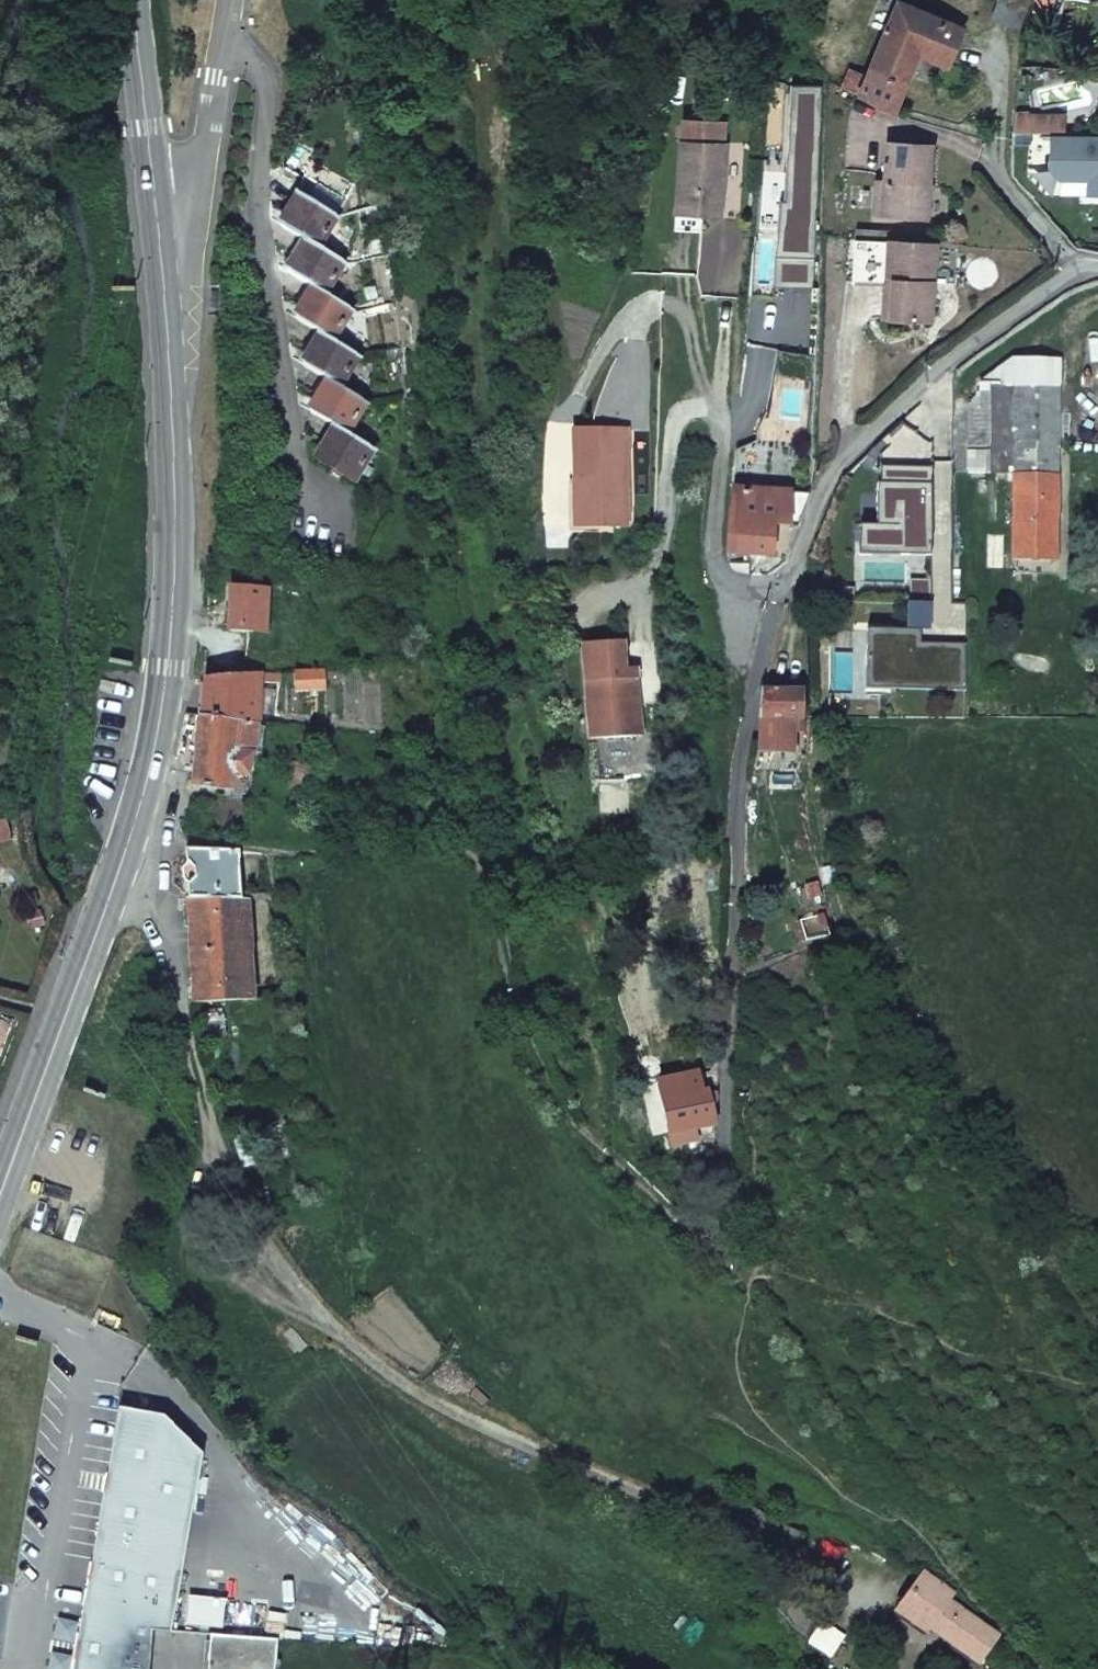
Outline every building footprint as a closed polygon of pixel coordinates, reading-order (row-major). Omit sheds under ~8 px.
[(1029,6),(1028,13),(1059,18),(1062,0),(1030,0),(1029,6)] [(947,64),(961,29),(895,3),(861,80),(849,76),(844,90),(893,111),(916,57),(942,66),(938,78),(960,87),(963,76),(965,71),(947,64)] [(1025,132),(1036,133),(1041,90),(1028,88),(1031,69),(1018,68),(1010,120),(1010,132),(1025,132)] [(1025,146),(1025,132),(1010,132),(1011,146),(1025,146)] [(885,143),(882,181),(880,216),(926,219),(931,147),(885,143)] [(724,225),(731,150),(685,146),(679,221),(724,225)] [(880,216),(882,181),(875,179),(871,215),(880,216)] [(276,222),(303,239),(316,247),(336,217),(295,192),(276,222)] [(283,270),(309,285),(325,295),(344,264),(316,247),(303,239),(283,270)] [(933,245),(887,242),(884,282),(891,283),(888,319),(928,320),(933,245)] [(291,316),(319,332),(333,340),(352,310),(325,295),(309,285),(291,316)] [(299,363),(325,378),(339,386),(358,355),(333,340),(319,332),(299,363)] [(1011,474),(1010,493),(1010,525),(1010,542),(1009,552),(1059,345),(1006,346),(989,345),(969,360),(966,473),(1011,474)] [(305,409),(333,425),(346,433),(365,402),(339,386),(325,378),(305,409)] [(346,433),(333,425),(313,456),(353,480),(372,448),(346,433)] [(627,529),(628,434),(577,433),(577,500),(588,500),(588,528),(627,529)] [(731,502),(727,558),(771,558),(773,525),(790,526),(798,526),(811,494),(790,493),(756,490),(756,482),(733,482),(731,502)] [(1010,525),(1010,493),(1001,493),(1000,524),(1010,525)] [(1009,573),(1009,552),(1010,542),(1001,541),(1001,574),(1009,573)] [(227,630),(265,632),(267,591),(230,587),(227,630)] [(623,642),(583,644),(589,739),(641,735),(636,668),(626,669),(623,642)] [(325,688),(323,668),(294,671),(295,690),(325,688)] [(279,682),(278,672),(263,674),(258,674),(258,683),(279,682)] [(258,683),(258,674),(203,679),(199,716),(258,722),(258,683)] [(761,691),(757,753),(790,753),(791,725),(791,719),(801,718),(801,690),(762,691),(761,691)] [(258,728),(258,722),(199,716),(192,787),(231,793),(232,774),(249,776),(251,754),(255,754),(258,728)] [(265,727),(258,728),(255,754),(263,754),(265,727)] [(314,787),(314,763),(285,763),(286,787),(314,787)] [(722,870),(717,846),(707,850),(712,875),(722,870)] [(186,849),(189,899),(241,899),(238,852),(186,849)] [(241,899),(189,899),(195,1003),(252,1000),(246,900),(241,899)] [(654,1069),(667,1066),(662,1048),(650,1051),(654,1069)] [(696,1073),(655,1083),(664,1114),(672,1145),(688,1141),(687,1134),(697,1132),(716,1127),(706,1091),(700,1091),(696,1073)] [(640,1087),(648,1118),(664,1114),(655,1083),(640,1087)] [(687,1134),(688,1141),(690,1146),(700,1143),(697,1132),(687,1134)] [(253,1134),(236,1138),(244,1166),(260,1162),(253,1134)] [(72,1668),(148,1668),(152,1629),(170,1630),(203,1452),(164,1414),(120,1407),(72,1668)] [(905,1586),(894,1580),(880,1601),(893,1607),(905,1586)] [(928,1627),(976,1661),(995,1636),(944,1602),(928,1627)] [(276,1641),(210,1636),(208,1668),(274,1668),(276,1641)]
